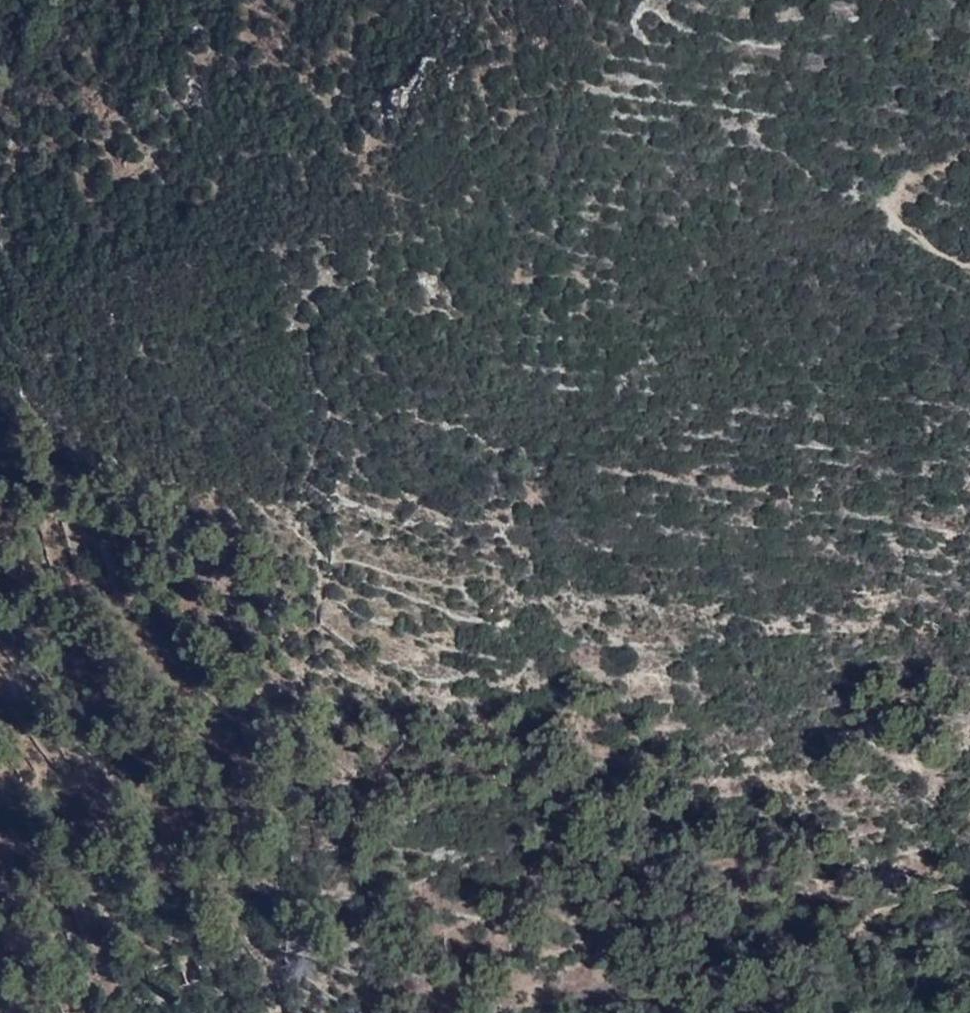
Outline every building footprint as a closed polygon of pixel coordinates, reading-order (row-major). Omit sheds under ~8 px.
[(178,960),(188,986),(206,979),(196,953),(178,960)]
